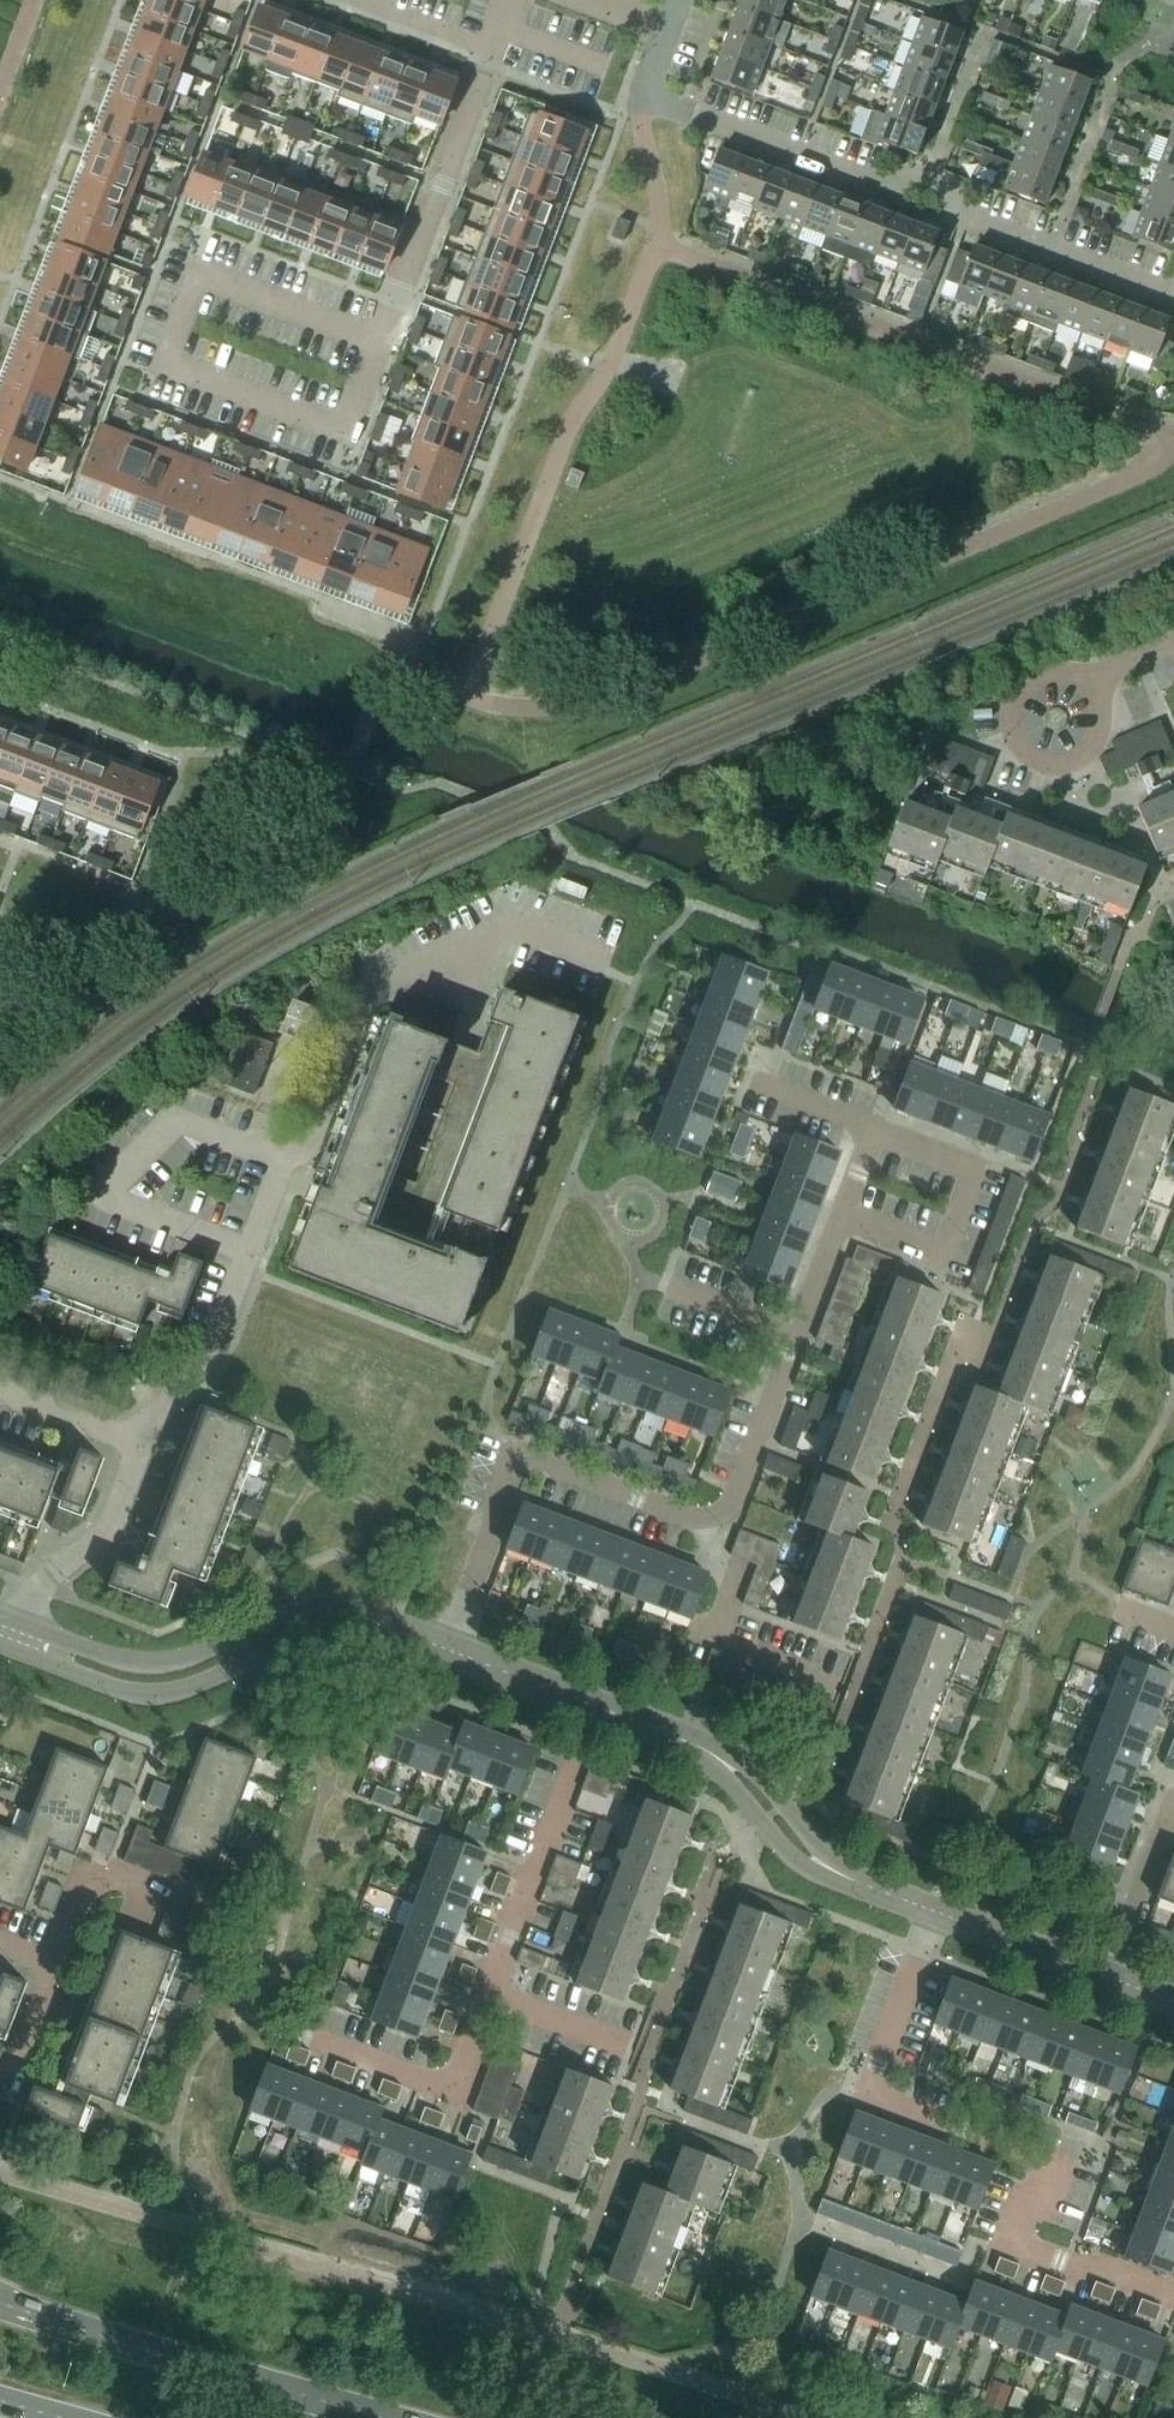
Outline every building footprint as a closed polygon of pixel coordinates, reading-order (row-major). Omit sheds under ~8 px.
[(147,14),(190,30),(198,10),(172,0),(152,0),(147,14)] [(198,10),(202,0),(172,0),(198,10)] [(787,0),(741,0),(739,5),(779,21),(787,0)] [(871,0),(861,0),(859,5),(868,9),(871,0)] [(779,21),(739,5),(730,29),(770,45),(770,44),(781,48),(790,25),(779,21)] [(240,26),(245,13),(236,9),(231,22),(240,26)] [(284,18),(259,9),(244,49),(269,59),(284,18)] [(147,14),(139,34),(183,50),(190,30),(147,14)] [(284,18),(269,59),(293,68),(308,28),(284,18)] [(952,58),(962,33),(921,18),(912,43),(952,58)] [(235,40),(240,26),(231,22),(226,36),(235,40)] [(837,43),(842,29),(833,26),(828,39),(837,43)] [(315,83),(333,37),(308,28),(293,68),(292,68),(290,73),(315,83)] [(761,69),(770,45),(730,29),(720,54),(761,69)] [(853,49),(858,35),(849,32),(844,45),(853,49)] [(139,34),(131,54),(175,71),(183,50),(139,34)] [(357,46),(333,37),(315,83),(338,92),(341,86),(342,87),(357,46)] [(832,56),(837,43),(828,39),(823,53),(832,56)] [(943,82),(952,58),(912,43),(903,67),(943,82)] [(1012,57),(1015,48),(1002,43),(998,52),(1012,57)] [(848,62),(853,49),(844,45),(839,59),(848,62)] [(362,107),(381,55),(357,46),(342,87),(341,86),(338,92),(336,97),(362,107)] [(225,66),(230,53),(221,49),(216,63),(225,66)] [(131,54),(124,74),(167,91),(175,71),(131,54)] [(751,94),(761,69),(720,54),(711,79),(751,94)] [(386,116),(405,64),(381,55),(362,107),(386,116)] [(220,80),(225,66),(216,63),(210,76),(220,80)] [(414,114),(430,73),(405,64),(386,116),(411,125),(415,115),(414,114)] [(1080,107),(1090,82),(1049,66),(1040,92),(1080,107)] [(934,107),(943,82),(903,67),(894,92),(934,107)] [(430,73),(414,114),(415,115),(440,124),(455,83),(430,73)] [(124,74),(116,94),(160,111),(167,91),(124,74)] [(819,91),(824,78),(815,75),(810,88),(819,91)] [(835,97),(840,84),(831,80),(826,94),(835,97)] [(814,105),(819,91),(810,88),(805,101),(814,105)] [(210,107),(215,94),(205,90),(200,103),(210,107)] [(255,97),(241,91),(238,101),(251,106),(255,97)] [(925,131),(934,107),(894,92),(885,116),(871,111),(925,131)] [(1071,131),(1080,107),(1040,92),(1031,116),(1071,131)] [(1140,106),(1143,97),(1130,92),(1126,101),(1140,106)] [(993,107),(996,98),(983,93),(980,102),(993,107)] [(116,94),(108,115),(152,131),(160,111),(116,94)] [(830,111),(835,97),(826,94),(821,107),(830,111)] [(251,106),(265,111),(268,102),(255,97),(251,106)] [(1006,112),(1010,103),(996,98),(993,107),(1006,112)] [(205,120),(210,107),(200,103),(195,117),(205,120)] [(503,115),(494,111),(489,125),(498,128),(503,115)] [(575,157),(584,132),(530,111),(520,137),(575,157)] [(915,156),(925,131),(871,111),(860,140),(875,146),(877,142),(915,156)] [(247,118),(233,113),(230,122),(243,127),(247,118)] [(108,115),(101,135),(145,151),(152,131),(108,115)] [(297,130),(301,121),(287,116),(284,125),(297,130)] [(1062,156),(1071,131),(1031,116),(1021,140),(1062,156)] [(247,118),(243,127),(257,132),(260,123),(247,118)] [(311,135),(314,126),(301,121),(297,130),(311,135)] [(294,140),(297,130),(284,125),(280,134),(294,140)] [(498,128),(489,125),(483,138),(493,142),(498,128)] [(348,143),(352,133),(338,128),(335,138),(348,143)] [(194,147),(199,134),(190,130),(185,144),(194,147)] [(307,145),(311,135),(297,130),(294,140),(307,145)] [(348,143),(362,148),(365,138),(352,133),(348,143)] [(101,135),(93,155),(137,172),(145,151),(101,135)] [(565,182),(575,157),(520,137),(511,161),(565,182)] [(1053,179),(1062,156),(1021,140),(1013,164),(1053,179)] [(1168,140),(1159,164),(1173,170),(1173,142),(1168,140)] [(978,146),(965,141),(961,150),(975,155),(978,146)] [(1121,155),(1124,146),(1111,141),(1108,150),(1121,155)] [(189,161),(194,147),(185,144),(180,157),(189,161)] [(1043,205),(1053,179),(1013,164),(1012,164),(990,156),(992,151),(978,146),(975,155),(981,157),(977,166),(997,174),(1003,171),(1009,173),(1003,189),(1043,205)] [(1135,160),(1138,151),(1124,146),(1121,155),(1135,160)] [(397,161),(400,152),(387,147),(383,156),(397,161)] [(344,154),(330,149),(327,159),(340,164),(344,154)] [(729,200),(744,160),(718,150),(703,190),(729,200)] [(397,161),(410,166),(414,157),(400,152),(397,161)] [(344,154),(340,164),(354,169),(357,159),(344,154)] [(93,155),(85,175),(129,192),(137,172),(93,155)] [(213,205),(229,165),(204,155),(188,196),(213,205)] [(485,163),(475,160),(470,173),(480,177),(485,163)] [(753,209),(768,169),(744,160),(729,200),(753,209)] [(556,206),(565,182),(511,161),(502,185),(556,206)] [(253,174),(238,215),(262,224),(277,183),(278,183),(282,172),(257,163),(253,173),(253,174)] [(1159,164),(1150,189),(1173,198),(1173,170),(1159,164)] [(253,173),(229,165),(213,205),(238,215),(253,174),(253,173)] [(392,173),(379,168),(375,177),(389,182),(392,173)] [(777,218),(792,178),(768,169),(753,209),(777,218)] [(175,171),(170,184),(179,188),(185,174),(175,171)] [(392,173),(389,182),(402,187),(406,178),(392,173)] [(480,177),(470,173),(465,187),(474,190),(480,177)] [(85,175),(78,195),(122,212),(129,192),(85,175)] [(801,227),(816,187),(792,178),(777,218),(801,227)] [(277,183),(262,224),(286,233),(302,192),(278,183),(277,183)] [(170,184),(165,198),(174,201),(179,188),(170,184)] [(547,230),(556,206),(502,185),(493,209),(547,230)] [(825,236),(840,196),(816,187),(801,227),(825,236)] [(1103,203),(1106,194),(1093,189),(1089,198),(1103,203)] [(1150,189),(1141,213),(1173,226),(1173,198),(1150,189)] [(326,201),(310,242),(335,251),(350,210),(351,211),(355,200),(329,190),(325,201),(326,201)] [(302,192),(286,233),(310,242),(326,201),(325,201),(302,192)] [(1116,209),(1120,200),(1106,194),(1103,203),(1116,209)] [(78,195),(70,216),(114,232),(122,212),(78,195)] [(845,259),(865,205),(840,196),(825,236),(820,250),(845,259)] [(874,255),(889,214),(865,205),(845,259),(868,268),(873,254),(874,255)] [(466,212),(457,208),(452,222),(461,225),(466,212)] [(374,220),(359,260),(384,270),(404,218),(378,209),(374,219),(374,220)] [(538,254),(547,230),(493,209),(483,234),(538,254)] [(350,210),(335,251),(359,260),(374,220),(374,219),(351,211),(350,210)] [(1173,246),(1173,226),(1141,213),(1131,238),(1171,253),(1173,246)] [(168,218),(159,214),(155,225),(154,227),(163,231),(164,228),(168,218)] [(898,264),(913,223),(889,214),(874,255),(898,264)] [(70,216),(62,237),(106,254),(114,232),(70,216)] [(622,242),(629,223),(618,219),(611,238),(622,242)] [(461,225),(452,222),(447,235),(456,239),(461,225)] [(933,287),(946,251),(933,246),(938,233),(913,223),(898,264),(922,273),(919,282),(933,287)] [(154,227),(150,238),(159,242),(163,231),(164,228),(155,225),(154,227)] [(711,245),(714,236),(701,231),(697,240),(711,245)] [(528,279),(538,254),(483,234),(474,258),(528,279)] [(724,250),(728,241),(714,236),(711,245),(724,250)] [(59,245),(50,269),(94,286),(103,262),(59,245)] [(984,296),(999,256),(973,246),(970,254),(961,277),(948,272),(945,281),(958,286),(953,300),(978,309),(983,296),(984,296)] [(759,264),(763,255),(749,250),(746,259),(759,264)] [(148,269),(153,256),(144,252),(139,266),(148,269)] [(773,269),(776,260),(763,255),(759,264),(773,269)] [(1007,305),(1022,265),(999,256),(984,296),(1007,305)] [(448,260),(439,257),(433,270),(443,274),(448,260)] [(519,303),(528,279),(474,258),(465,282),(519,303)] [(1032,314),(1047,274),(1022,265),(1007,305),(1032,314)] [(808,282),(811,273),(798,268),(794,277),(808,282)] [(50,269),(41,292),(85,309),(94,286),(50,269)] [(443,274),(433,270),(428,284),(438,287),(443,274)] [(821,287),(825,278),(811,273),(808,282),(821,287)] [(1056,323),(1071,283),(1047,274),(1032,314),(1056,323)] [(140,292),(145,279),(135,275),(130,289),(140,292)] [(509,328),(519,303),(465,282),(455,308),(509,328)] [(1081,333),(1096,292),(1071,283),(1056,323),(1081,333)] [(856,300),(860,291),(846,286),(843,295),(856,300)] [(870,305),(873,296),(860,291),(856,300),(870,305)] [(41,292),(32,315),(76,332),(85,309),(41,292)] [(1104,342),(1119,301),(1096,292),(1081,333),(1104,342)] [(1129,351),(1144,311),(1119,301),(1104,342),(1129,351)] [(133,312),(123,308),(118,321),(127,325),(133,312)] [(919,324),(922,315),(909,310),(905,319),(919,324)] [(1173,348),(1173,345),(1161,340),(1169,320),(1144,311),(1129,351),(1154,360),(1151,368),(1164,373),(1173,348)] [(32,315),(24,338),(68,355),(76,332),(32,315)] [(420,333),(425,320),(416,316),(411,330),(420,333)] [(497,362),(507,337),(452,316),(443,342),(497,362)] [(941,332),(944,323),(930,318),(927,327),(941,332)] [(118,321),(113,335),(122,338),(127,325),(118,321)] [(420,333),(411,330),(406,343),(415,347),(420,333)] [(990,351),(993,342),(980,337),(976,346),(990,351)] [(24,338),(15,361),(59,378),(68,355),(24,338)] [(433,367),(439,369),(439,368),(488,387),(497,362),(443,342),(433,367)] [(1003,356),(1007,347),(993,342),(990,351),(1003,356)] [(106,354),(101,367),(110,371),(115,357),(106,354)] [(1038,369),(1042,360),(1028,355),(1025,364),(1038,369)] [(1052,374),(1055,365),(1042,360),(1038,369),(1052,374)] [(15,361),(6,384),(50,400),(59,378),(15,361)] [(402,382),(407,368),(398,365),(393,378),(402,382)] [(101,367),(96,381),(105,384),(110,371),(101,367)] [(439,368),(439,369),(430,392),(479,411),(488,387),(439,368)] [(1087,388),(1090,379),(1077,374),(1073,383),(1087,388)] [(402,382),(393,378),(387,392),(397,395),(402,382)] [(1100,393),(1104,384),(1090,379),(1087,388),(1100,393)] [(0,401),(0,408),(41,423),(50,400),(6,384),(0,401)] [(479,411),(430,392),(421,416),(470,435),(479,411)] [(1136,406),(1140,397),(1126,392),(1123,401),(1136,406)] [(98,403),(89,400),(83,413),(93,417),(98,403)] [(141,406),(127,401),(124,411),(137,416),(141,406)] [(141,406),(137,416),(150,421),(154,411),(141,406)] [(33,446),(41,423),(0,408),(0,434),(33,446)] [(83,413),(78,427),(88,430),(93,417),(83,413)] [(389,417),(379,413),(374,427),(384,430),(389,417)] [(411,442),(416,444),(417,443),(461,459),(470,435),(421,416),(411,442)] [(194,427),(181,422),(177,431),(191,436),(194,427)] [(105,501),(128,438),(100,427),(77,490),(105,501)] [(194,427),(191,436),(204,441),(208,432),(194,427)] [(384,430),(374,427),(369,440),(378,444),(384,430)] [(24,470),(33,446),(0,434),(0,461),(24,470)] [(128,438),(105,501),(132,511),(155,448),(128,438)] [(248,447),(235,442),(231,451),(245,457),(248,447)] [(451,484),(461,459),(417,443),(416,444),(408,467),(451,484)] [(71,445),(66,459),(75,462),(80,449),(71,445)] [(248,447),(245,457),(258,462),(262,452),(248,447)] [(155,448),(132,511),(159,521),(182,459),(155,448)] [(66,459),(61,472),(70,476),(75,462),(66,459)] [(182,459),(159,521),(186,531),(209,469),(182,459)] [(289,463),(285,472),(299,477),(302,468),(289,463)] [(370,466),(361,463),(355,476),(365,480),(370,466)] [(451,484),(408,467),(398,492),(442,509),(451,484)] [(302,468),(299,477),(312,482),(316,473),(302,468)] [(577,490),(583,474),(570,468),(563,485),(577,490)] [(209,469),(186,531),(213,542),(236,479),(209,469)] [(236,479),(213,542),(239,552),(263,489),(236,479)] [(343,483),(339,492),(352,497),(356,488),(343,483)] [(356,488),(352,497),(366,502),(370,493),(356,488)] [(263,489),(239,552),(266,562),(290,499),(263,489)] [(290,499),(266,562),(293,572),(317,510),(290,499)] [(396,503),(393,513),(406,518),(410,508),(396,503)] [(410,508),(406,518),(420,523),(423,514),(410,508)] [(317,510),(293,572),(320,583),(344,520),(317,510)] [(344,520),(320,583),(347,593),(371,530),(344,520)] [(371,530),(347,593),(374,603),(398,540),(371,530)] [(398,540),(374,603),(402,614),(426,551),(398,540)] [(1164,605),(1169,618),(1173,616),(1173,601),(1164,605)] [(1171,751),(1159,721),(1110,742),(1114,752),(1098,759),(1106,778),(1135,766),(1140,778),(1161,769),(1156,757),(1171,751)] [(10,729),(0,725),(0,757),(10,729)] [(0,757),(0,776),(17,782),(18,782),(35,738),(10,729),(0,757)] [(982,789),(993,759),(929,735),(918,765),(947,776),(943,787),(964,795),(969,784),(982,789)] [(17,782),(7,806),(34,816),(41,797),(40,797),(59,748),(35,738),(18,782),(17,782)] [(59,748),(40,797),(41,797),(63,806),(64,806),(83,757),(59,748)] [(63,806),(61,811),(87,821),(107,766),(83,757),(64,806),(63,806)] [(107,766),(87,821),(111,830),(132,775),(107,766)] [(896,789),(907,793),(913,779),(902,774),(896,789)] [(132,775),(111,830),(136,840),(157,785),(132,775)] [(1173,793),(1168,781),(1146,791),(1150,802),(1136,808),(1155,853),(1173,845),(1173,792),(1173,793)] [(1145,866),(1005,813),(1001,825),(991,821),(996,810),(973,801),(969,812),(954,807),(950,818),(941,815),(946,804),(923,795),(919,806),(904,801),(887,847),(935,865),(940,854),(985,871),(990,860),(1128,912),(1145,866)] [(13,835),(17,826),(3,821),(0,830),(13,835)] [(52,839),(38,834),(35,843),(48,848),(52,839)] [(65,844),(52,839),(48,848),(62,853),(65,844)] [(100,857),(87,852),(83,862),(97,867),(100,857)] [(97,867),(110,872),(114,863),(100,857),(97,867)] [(762,990),(768,973),(725,957),(716,981),(761,998),(764,991),(762,990)] [(839,1018),(856,973),(848,970),(847,972),(831,966),(829,970),(815,965),(782,1050),(797,1056),(815,1009),(839,1018)] [(862,1027),(878,984),(862,978),(863,976),(856,973),(839,1018),(862,1027)] [(759,1005),(761,998),(716,981),(708,1004),(750,1020),(756,1004),(759,1005)] [(884,1035),(901,990),(894,987),(893,990),(878,984),(862,1027),(884,1035)] [(501,988),(476,1053),(476,1055),(488,1060),(490,1055),(495,1057),(436,1215),(358,1185),(417,1030),(382,1017),(290,1262),(461,1327),(526,1154),(534,1157),(539,1144),(531,1141),(578,1017),(501,988)] [(908,1044),(923,1004),(925,1002),(908,995),(909,993),(901,990),(884,1035),(908,1044)] [(955,1020),(961,1005),(951,1001),(946,1016),(955,1020)] [(311,1043),(322,1013),(292,1002),(281,1032),(311,1043)] [(745,1035),(750,1020),(708,1004),(699,1027),(744,1044),(747,1036),(745,1035)] [(965,1023),(970,1009),(961,1005),(955,1020),(965,1023)] [(1001,1037),(1007,1022),(997,1019),(991,1033),(1001,1037)] [(1011,1041),(1016,1026),(1007,1022),(1001,1037),(1011,1041)] [(741,1051),(744,1044),(699,1027),(690,1049),(733,1066),(739,1050),(741,1051)] [(1047,1054),(1052,1040),(1043,1036),(1037,1050),(1047,1054)] [(252,1095),(270,1048),(242,1037),(224,1085),(252,1095)] [(1057,1058),(1062,1043),(1052,1040),(1047,1054),(1057,1058)] [(727,1081),(733,1066),(690,1049),(682,1072),(727,1090),(730,1082),(727,1081)] [(917,1120),(934,1074),(911,1065),(894,1108),(911,1114),(910,1117),(917,1120)] [(724,1097),(727,1090),(682,1072),(673,1095),(716,1112),(722,1096),(724,1097)] [(941,1126),(958,1083),(934,1074),(917,1120),(925,1122),(926,1120),(941,1126)] [(963,1137),(980,1092),(958,1083),(941,1126),(957,1132),(956,1134),(963,1137)] [(1173,1111),(1173,1106),(1130,1089),(1077,1229),(1123,1246),(1173,1111)] [(988,1143),(1003,1100),(980,1092),(963,1137),(971,1140),(972,1137),(988,1143)] [(710,1127),(716,1112),(673,1095),(664,1118),(709,1135),(712,1128),(710,1127)] [(1010,1154),(1027,1110),(1003,1100),(988,1143),(1004,1149),(1003,1152),(1010,1154)] [(1034,1161),(1050,1118),(1027,1110),(1010,1154),(1016,1157),(1017,1155),(1034,1161)] [(707,1143),(709,1135),(664,1118),(655,1142),(698,1158),(704,1142),(707,1143)] [(750,1145),(756,1130),(741,1125),(736,1139),(750,1145)] [(834,1168),(840,1152),(797,1135),(788,1159),(834,1176),(837,1169),(834,1168)] [(745,1159),(750,1145),(736,1139),(730,1154),(745,1159)] [(834,1176),(788,1159),(780,1182),(823,1198),(829,1183),(831,1184),(834,1176)] [(739,1193),(743,1183),(715,1173),(711,1182),(739,1193)] [(1027,1181),(1012,1175),(1008,1186),(1023,1191),(1027,1181)] [(736,1203),(739,1193),(711,1182),(707,1192),(736,1203)] [(817,1214),(823,1198),(780,1182),(771,1205),(816,1222),(819,1215),(817,1214)] [(1023,1191),(1008,1186),(1004,1196),(1019,1202),(1023,1191)] [(1004,1196),(1002,1202),(1000,1206),(1015,1212),(1019,1202),(1004,1196)] [(814,1229),(816,1222),(771,1205),(762,1228),(805,1244),(811,1229),(814,1229)] [(1015,1212),(1000,1206),(996,1217),(1011,1223),(1015,1212)] [(1011,1223),(996,1217),(992,1227),(1007,1233),(1011,1223)] [(708,1234),(712,1224),(697,1218),(694,1228),(708,1234)] [(1007,1233),(992,1227),(988,1238),(1003,1243),(1007,1233)] [(704,1243),(708,1234),(694,1228),(690,1238),(704,1243)] [(799,1260),(805,1244),(762,1228),(754,1251),(799,1268),(802,1261),(799,1260)] [(177,1327),(202,1263),(178,1254),(170,1274),(157,1269),(155,1275),(47,1233),(27,1285),(138,1326),(147,1301),(165,1308),(160,1321),(177,1327)] [(1003,1243),(988,1238),(984,1248),(999,1254),(1003,1243)] [(969,1543),(1021,1405),(1045,1414),(1097,1274),(1133,1287),(1138,1273),(1062,1244),(1057,1259),(1052,1257),(999,1395),(976,1386),(923,1526),(969,1543)] [(874,1481),(904,1402),(944,1296),(903,1280),(909,1266),(858,1246),(853,1261),(872,1269),(898,1279),(828,1464),(874,1481)] [(999,1254),(984,1248),(980,1258),(995,1264),(999,1254)] [(796,1275),(799,1268),(754,1251),(745,1275),(788,1291),(794,1274),(796,1275)] [(980,1258),(977,1267),(976,1269),(991,1274),(995,1264),(980,1258)] [(867,1282),(872,1269),(853,1261),(847,1259),(842,1272),(867,1282)] [(976,1269),(976,1270),(973,1279),(987,1285),(991,1274),(976,1269)] [(862,1295),(867,1282),(842,1272),(837,1286),(862,1295)] [(973,1279),(970,1285),(969,1290),(983,1295),(987,1285),(973,1279)] [(857,1309),(862,1295),(837,1286),(832,1300),(857,1309)] [(851,1322),(857,1309),(832,1300),(827,1313),(851,1322)] [(557,1364),(575,1318),(567,1315),(566,1318),(550,1312),(534,1355),(557,1364)] [(846,1336),(851,1322),(827,1313),(822,1327),(846,1336)] [(580,1372),(597,1329),(581,1323),(582,1321),(575,1318),(557,1364),(580,1372)] [(841,1349),(846,1336),(822,1327),(817,1340),(834,1347),(841,1349)] [(604,1381),(617,1346),(617,1347),(621,1335),(613,1332),(612,1335),(597,1329),(580,1372),(603,1381),(604,1381)] [(622,1401),(639,1358),(623,1352),(624,1349),(617,1347),(617,1346),(604,1381),(603,1381),(599,1392),(622,1401)] [(844,1365),(849,1352),(841,1349),(834,1347),(829,1360),(844,1365)] [(645,1409),(663,1364),(655,1361),(654,1363),(639,1358),(622,1401),(645,1409)] [(668,1418),(685,1375),(669,1369),(670,1367),(663,1364),(645,1409),(668,1418)] [(691,1427),(708,1381),(701,1378),(700,1381),(685,1375),(668,1418),(691,1427)] [(715,1436),(731,1393),(715,1386),(716,1384),(708,1381),(691,1427),(715,1436)] [(824,1418),(832,1397),(817,1391),(809,1413),(824,1418)] [(200,1580),(259,1427),(207,1408),(150,1560),(144,1558),(140,1570),(119,1563),(110,1586),(168,1608),(177,1585),(171,1582),(175,1571),(200,1580)] [(795,1452),(809,1413),(795,1408),(781,1446),(795,1452)] [(522,1427),(525,1417),(512,1412),(508,1422),(522,1427)] [(555,1440),(559,1430),(546,1425),(542,1435),(555,1440)] [(567,1444),(571,1434),(559,1430),(555,1440),(567,1444)] [(601,1457),(605,1447),(592,1442),(589,1452),(601,1457)] [(614,1462),(618,1452),(605,1447),(601,1457),(614,1462)] [(105,1459),(81,1450),(74,1471),(61,1466),(59,1471),(0,1449),(0,1507),(41,1523),(51,1497),(62,1502),(52,1528),(69,1534),(79,1508),(86,1511),(105,1459)] [(802,1467),(769,1455),(764,1469),(796,1481),(802,1467)] [(647,1474),(651,1464),(638,1460),(634,1470),(647,1474)] [(660,1479),(663,1469),(651,1464),(647,1474),(660,1479)] [(875,1547),(852,1538),(869,1492),(824,1476),(806,1523),(829,1532),(794,1624),(840,1641),(875,1547)] [(694,1492),(698,1482),(684,1477),(680,1487),(694,1492)] [(532,1557),(549,1512),(541,1509),(540,1511),(524,1505),(508,1548),(532,1557)] [(555,1566),(571,1523),(555,1517),(556,1514),(549,1512),(532,1557),(555,1566)] [(578,1574),(594,1529),(587,1526),(586,1529),(571,1523),(555,1566),(578,1574)] [(1145,1598),(1164,1547),(1143,1539),(1146,1532),(1137,1528),(1131,1543),(1139,1546),(1122,1590),(1145,1598)] [(600,1583),(616,1540),(601,1534),(602,1532),(594,1529),(578,1574),(600,1583)] [(745,1560),(755,1536),(741,1531),(732,1555),(745,1560)] [(758,1566),(768,1541),(755,1536),(745,1560),(758,1566)] [(1013,1580),(1025,1548),(1027,1542),(1013,1536),(998,1575),(1013,1580)] [(623,1592),(640,1546),(633,1543),(632,1546),(616,1540),(600,1583),(623,1592)] [(758,1610),(782,1546),(768,1541),(758,1566),(744,1605),(758,1610)] [(646,1600),(662,1557),(647,1551),(648,1549),(640,1546),(623,1592),(646,1600)] [(1164,1547),(1145,1598),(1173,1609),(1173,1593),(1173,1591),(1173,1551),(1164,1547)] [(26,1564),(3,1556),(0,1564),(0,1569),(21,1577),(26,1564)] [(669,1609),(686,1564),(679,1561),(678,1563),(662,1557),(646,1600),(669,1609)] [(693,1618),(707,1580),(709,1575),(693,1569),(694,1566),(686,1564),(669,1609),(693,1618)] [(1007,1621),(1012,1607),(955,1585),(950,1600),(1007,1621)] [(496,1610),(501,1595),(491,1591),(486,1606),(496,1610)] [(891,1819),(961,1634),(984,1642),(989,1627),(925,1603),(920,1618),(916,1616),(846,1802),(863,1809),(858,1823),(922,1847),(927,1833),(891,1819)] [(533,1624),(538,1609),(528,1606),(523,1620),(533,1624)] [(542,1627),(548,1613),(538,1609),(533,1624),(542,1627)] [(578,1641),(584,1626),(574,1623),(569,1637),(578,1641)] [(588,1645),(594,1630),(584,1626),(578,1641),(588,1645)] [(624,1658),(630,1644),(620,1640),(614,1655),(624,1658)] [(634,1662),(639,1647),(630,1644),(624,1658),(634,1662)] [(732,1694),(741,1669),(744,1661),(713,1649),(700,1682),(732,1694)] [(671,1676),(676,1661),(667,1658),(661,1672),(671,1676)] [(1170,1684),(1173,1676),(1128,1659),(1119,1683),(1161,1699),(1167,1683),(1170,1684)] [(745,1699),(754,1674),(741,1669),(732,1694),(745,1699)] [(758,1704),(768,1679),(754,1674),(745,1699),(758,1704)] [(772,1709),(781,1684),(768,1679),(758,1704),(772,1709)] [(1156,1714),(1161,1699),(1119,1683),(1110,1706),(1155,1723),(1158,1715),(1156,1714)] [(786,1714),(795,1690),(781,1684),(772,1709),(786,1714)] [(1152,1730),(1155,1723),(1110,1706),(1101,1728),(1144,1745),(1150,1729),(1152,1730)] [(399,1760),(416,1715),(409,1712),(408,1715),(391,1708),(375,1751),(399,1760)] [(422,1769),(438,1726),(423,1720),(424,1718),(416,1715),(399,1760),(422,1769)] [(472,1776),(488,1733),(473,1727),(474,1724),(466,1721),(461,1732),(462,1732),(449,1767),(450,1767),(472,1776)] [(449,1767),(462,1732),(461,1732),(451,1728),(450,1730),(438,1726),(422,1769),(446,1778),(450,1767),(449,1767)] [(1138,1760),(1144,1745),(1101,1728),(1093,1751),(1138,1768),(1141,1761),(1138,1760)] [(495,1784),(512,1739),(505,1736),(504,1738),(488,1733),(472,1776),(495,1784)] [(250,1781),(258,1758),(265,1761),(250,1755),(207,1739),(198,1761),(250,1781)] [(519,1793),(535,1750),(519,1744),(520,1742),(512,1739),(495,1784),(519,1793)] [(265,1761),(269,1750),(254,1744),(250,1755),(265,1761)] [(101,1791),(110,1768),(58,1749),(50,1772),(101,1791)] [(178,1768),(183,1755),(167,1750),(163,1762),(178,1768)] [(1135,1776),(1138,1768),(1093,1751),(1084,1775),(1094,1779),(1127,1791),(1127,1790),(1133,1775),(1135,1776)] [(241,1802),(250,1781),(198,1761),(190,1783),(241,1802)] [(623,2002),(663,1896),(693,1816),(664,1805),(669,1791),(593,1762),(582,1790),(607,1799),(612,1785),(648,1799),(577,1985),(623,2002)] [(93,1813),(101,1791),(50,1772),(42,1793),(93,1813)] [(1132,1811),(1138,1794),(1127,1790),(1127,1791),(1094,1779),(1086,1802),(1131,1819),(1134,1812),(1132,1811)] [(166,1798),(171,1787),(155,1781),(151,1793),(166,1798)] [(233,1825),(241,1802),(190,1783),(182,1805),(233,1825)] [(132,1802),(136,1790),(121,1785),(117,1796),(132,1802)] [(382,1805),(388,1791),(378,1787),(373,1801),(382,1805)] [(392,1809),(397,1794),(388,1791),(382,1805),(392,1809)] [(85,1834),(93,1813),(42,1793),(33,1815),(85,1834)] [(162,1810),(166,1798),(151,1793),(147,1805),(162,1810)] [(127,1814),(132,1802),(117,1796),(112,1808),(127,1814)] [(1128,1826),(1131,1819),(1086,1802),(1077,1825),(1120,1841),(1126,1825),(1128,1826)] [(428,1823),(434,1808),(424,1804),(419,1819),(428,1823)] [(225,1846),(233,1825),(182,1805),(173,1827),(225,1846)] [(438,1826),(444,1812),(434,1808),(428,1823),(438,1826)] [(85,1834),(33,1815),(25,1836),(25,1837),(51,1846),(51,1847),(61,1851),(76,1857),(85,1834)] [(609,1838),(614,1825),(599,1820),(594,1833),(609,1838)] [(474,1840),(480,1825),(470,1822),(465,1836),(474,1840)] [(150,1843),(154,1831),(139,1825),(134,1837),(148,1842),(150,1843)] [(484,1844),(490,1829),(480,1825),(474,1840),(484,1844)] [(1114,1856),(1120,1841),(1077,1825),(1068,1849),(1051,1842),(1045,1857),(1074,1867),(1080,1853),(1114,1866),(1117,1857),(1114,1856)] [(51,1847),(51,1846),(25,1837),(25,1836),(0,1826),(0,1853),(42,1869),(51,1847)] [(216,1868),(225,1846),(173,1827),(165,1849),(175,1852),(188,1857),(213,1867),(216,1868)] [(116,1845),(120,1834),(105,1828),(100,1840),(116,1845)] [(604,1851),(609,1838),(594,1833),(589,1845),(604,1851)] [(480,1869),(487,1852),(444,1836),(435,1860),(480,1877),(483,1870),(480,1869)] [(138,1867),(148,1842),(134,1837),(125,1862),(138,1867)] [(111,1857),(116,1845),(100,1840),(96,1852),(111,1857)] [(161,1847),(150,1843),(148,1842),(138,1867),(152,1872),(161,1847)] [(165,1877),(175,1852),(165,1849),(161,1847),(152,1872),(165,1877)] [(72,1868),(76,1857),(61,1851),(57,1862),(72,1868)] [(179,1882),(183,1870),(188,1857),(175,1852),(165,1877),(179,1882)] [(42,1869),(0,1853),(0,1877),(35,1890),(42,1869)] [(1157,1898),(1173,1904),(1173,1854),(1157,1898)] [(577,1878),(582,1865),(558,1855),(552,1869),(577,1878)] [(208,1879),(213,1867),(188,1857),(183,1870),(208,1879)] [(477,1884),(480,1877),(435,1860),(426,1883),(469,1899),(475,1883),(477,1884)] [(572,1892),(577,1878),(552,1869),(547,1883),(572,1892)] [(203,1892),(208,1879),(183,1870),(179,1882),(203,1892)] [(509,1888),(513,1878),(498,1873),(495,1882),(509,1888)] [(35,1890),(0,1877),(0,1903),(26,1913),(35,1890)] [(60,1899),(65,1888),(50,1882),(45,1894),(60,1899)] [(505,1898),(509,1888),(495,1882),(491,1892),(505,1898)] [(463,1914),(469,1899),(426,1883),(417,1906),(463,1923),(466,1915),(463,1914)] [(717,2107),(787,1921),(807,1929),(813,1914),(749,1890),(744,1905),(742,1904),(672,2090),(689,2097),(684,2111),(747,2135),(753,2121),(717,2107)] [(56,1911),(60,1899),(45,1894),(40,1905),(56,1911)] [(191,1925),(196,1912),(171,1903),(166,1916),(191,1925)] [(460,1930),(463,1923),(417,1906),(409,1929),(452,1945),(458,1929),(460,1930)] [(574,1930),(579,1917),(564,1911),(560,1924),(574,1930)] [(185,1939),(191,1925),(166,1916),(161,1929),(185,1939)] [(492,1934),(495,1924),(481,1918),(477,1928),(492,1934)] [(569,1943),(574,1930),(560,1924),(555,1937),(569,1943)] [(1166,1945),(1170,1933),(1155,1927),(1151,1939),(1166,1945)] [(488,1943),(492,1934),(477,1928),(474,1938),(488,1943)] [(180,1953),(185,1939),(161,1929),(156,1944),(175,1951),(180,1953)] [(446,1960),(452,1945),(409,1929),(400,1951),(445,1969),(448,1961),(446,1960)] [(117,2104),(175,1951),(156,1944),(124,1932),(67,2083),(61,2081),(57,2094),(36,2086),(27,2110),(98,2137),(107,2113),(87,2106),(92,2094),(117,2104)] [(1170,1933),(1166,1945),(1173,1948),(1173,1934),(1170,1933)] [(542,1971),(547,1957),(523,1948),(517,1962),(542,1971)] [(443,1976),(445,1969),(400,1951),(391,1974),(434,1991),(440,1975),(443,1976)] [(474,1980),(478,1970),(464,1964),(460,1974),(474,1980)] [(19,2008),(28,1983),(4,1974),(0,1986),(0,2057),(19,2008)] [(429,2006),(434,1991),(391,1974),(383,1997),(428,2014),(431,2007),(429,2006)] [(471,1989),(474,1980),(460,1974),(456,1984),(471,1989)] [(959,2031),(976,1986),(969,1983),(968,1986),(952,1979),(935,2022),(959,2031)] [(982,2040),(998,1997),(983,1991),(984,1989),(976,1986),(959,2031),(982,2040)] [(425,2022),(428,2014),(383,1997),(374,2021),(417,2037),(423,2021),(425,2022)] [(1005,2049),(1022,2003),(1015,2000),(1014,2003),(998,1997),(982,2040),(1005,2049)] [(1028,2057),(1044,2014),(1029,2008),(1030,2006),(1022,2003),(1005,2049),(1028,2057)] [(457,2025),(461,2016),(446,2010),(443,2020),(457,2025)] [(1051,2066),(1068,2021),(1061,2018),(1060,2020),(1044,2014),(1028,2057),(1051,2066)] [(453,2035),(457,2025),(443,2020),(439,2030),(453,2035)] [(1074,2074),(1090,2032),(1074,2026),(1075,2023),(1068,2021),(1051,2066),(1074,2074)] [(1097,2083),(1114,2038),(1106,2035),(1105,2037),(1090,2032),(1074,2074),(1097,2083)] [(1120,2092),(1137,2049),(1120,2043),(1121,2041),(1114,2038),(1097,2083),(1120,2092)] [(525,2092),(511,2087),(524,2052),(499,2043),(474,2111),(499,2120),(502,2112),(516,2117),(525,2092)] [(296,2063),(302,2048),(292,2045),(286,2059),(296,2063)] [(306,2067),(311,2052),(302,2048),(296,2063),(306,2067)] [(942,2076),(946,2066),(932,2061),(928,2071),(942,2076)] [(342,2080),(348,2066),(338,2062),(332,2076),(342,2080)] [(276,2118),(293,2073),(285,2070),(284,2073),(268,2066),(251,2109),(276,2118)] [(352,2084),(357,2069),(348,2066),(342,2080),(352,2084)] [(956,2081),(960,2072),(946,2066),(942,2076),(956,2081)] [(578,2180),(601,2119),(614,2086),(568,2069),(533,2163),(488,2146),(483,2161),(550,2186),(555,2171),(578,2180)] [(298,2127),(314,2084),(299,2078),(300,2075),(293,2073),(276,2118),(298,2127)] [(988,2093),(992,2083),(977,2078),(974,2088),(988,2093)] [(388,2097),(393,2083),(384,2079),(378,2094),(388,2097)] [(398,2101),(403,2087),(393,2083),(388,2097),(398,2101)] [(1002,2099),(1006,2089),(992,2083),(988,2093),(1002,2099)] [(321,2135),(338,2090),(331,2087),(330,2090),(314,2084),(298,2127),(321,2135)] [(344,2144),(360,2101),(345,2095),(346,2093),(338,2090),(321,2135),(344,2144)] [(1034,2111),(1038,2101),(1023,2095),(1020,2105),(1034,2111)] [(363,2163),(384,2107),(377,2104),(376,2107),(360,2101),(344,2144),(366,2152),(362,2163),(363,2163)] [(1048,2116),(1052,2106),(1038,2101),(1034,2111),(1048,2116)] [(386,2172),(403,2130),(387,2124),(388,2121),(381,2118),(385,2107),(384,2107),(363,2163),(386,2172)] [(430,2126),(436,2111),(426,2107),(420,2122),(430,2126)] [(440,2129),(445,2115),(436,2111),(430,2126),(440,2129)] [(863,2165),(880,2119),(873,2117),(872,2119),(856,2113),(839,2156),(863,2165)] [(1080,2128),(1083,2118),(1069,2113),(1065,2123),(1080,2128)] [(1094,2133),(1098,2123),(1083,2118),(1080,2128),(1094,2133)] [(886,2173),(902,2130),(887,2125),(888,2122),(880,2119),(863,2165),(886,2173)] [(477,2143),(482,2129),(472,2125),(467,2140),(477,2143)] [(409,2181),(426,2136),(419,2133),(418,2135),(403,2130),(386,2172),(409,2181)] [(909,2182),(926,2137),(919,2134),(918,2136),(902,2130),(886,2173),(909,2182)] [(672,2247),(688,2203),(712,2211),(730,2163),(753,2172),(759,2157),(692,2132),(686,2147),(684,2146),(667,2192),(644,2183),(608,2277),(653,2293),(672,2247)] [(432,2190),(448,2147),(433,2141),(434,2138),(426,2136),(409,2181),(432,2190)] [(932,2191),(948,2148),(933,2142),(934,2140),(926,2137),(909,2182),(932,2191)] [(1170,2142),(1162,2165),(1173,2169),(1173,2143),(1170,2142)] [(456,2199),(468,2168),(473,2153),(465,2150),(464,2153),(448,2147),(432,2190),(456,2199)] [(955,2199),(972,2154),(965,2151),(964,2154),(948,2148),(932,2191),(955,2199)] [(979,2208),(993,2169),(995,2165),(978,2159),(979,2157),(972,2154),(955,2199),(979,2208)] [(1162,2165),(1153,2188),(1173,2195),(1173,2169),(1162,2165)] [(1153,2188),(1144,2210),(1173,2222),(1173,2195),(1153,2188)] [(831,2219),(837,2205),(823,2199),(817,2214),(831,2219)] [(845,2224),(851,2210),(837,2205),(831,2219),(845,2224)] [(859,2229),(865,2215),(851,2210),(845,2224),(859,2229)] [(1144,2210),(1136,2233),(1173,2248),(1173,2222),(1144,2210)] [(873,2235),(879,2220),(865,2215),(859,2229),(873,2235)] [(887,2240),(893,2226),(879,2220),(873,2235),(887,2240)] [(901,2245),(906,2231),(893,2226),(887,2240),(901,2245)] [(915,2251),(920,2236),(906,2231),(901,2245),(915,2251)] [(1136,2233),(1127,2257),(1170,2273),(1173,2262),(1173,2248),(1136,2233)] [(929,2256),(934,2241),(920,2236),(915,2251),(929,2256)] [(943,2261),(948,2247),(934,2241),(929,2256),(943,2261)] [(957,2267),(962,2252),(948,2247),(943,2261),(957,2267)] [(836,2303),(853,2258),(846,2255),(845,2258),(828,2251),(812,2294),(836,2303)] [(1004,2276),(1010,2261),(1000,2257),(995,2272),(1004,2276)] [(859,2312),(875,2269),(860,2263),(861,2261),(853,2258),(836,2303),(859,2312)] [(1014,2279),(1019,2265),(1010,2261),(1004,2276),(1014,2279)] [(882,2321),(899,2275),(892,2273),(891,2275),(875,2269),(859,2312),(882,2321)] [(905,2329),(921,2286),(905,2281),(906,2278),(899,2275),(882,2321),(905,2329)] [(1050,2293),(1056,2279),(1046,2275),(1040,2289),(1050,2293)] [(1060,2297),(1065,2282),(1056,2279),(1050,2293),(1060,2297)] [(982,2334),(999,2289),(992,2286),(991,2288),(975,2282),(967,2304),(955,2335),(956,2335),(979,2344),(982,2334)] [(1100,2300),(1106,2285),(1096,2282),(1091,2296),(1100,2300)] [(1110,2304),(1116,2289),(1106,2285),(1100,2300),(1110,2304)] [(928,2338),(945,2293),(938,2290),(937,2292),(921,2286),(905,2329),(928,2338)] [(1005,2343),(1021,2300),(1006,2294),(1007,2291),(999,2289),(982,2334),(1005,2343)] [(955,2335),(967,2304),(951,2298),(952,2295),(945,2293),(928,2338),(952,2347),(956,2335),(955,2335)] [(1146,2317),(1152,2303),(1142,2299),(1137,2314),(1146,2317)] [(1028,2351),(1045,2306),(1038,2303),(1037,2306),(1021,2300),(1005,2343),(1028,2351)] [(1156,2321),(1162,2306),(1152,2303),(1146,2317),(1156,2321)] [(1052,2360),(1056,2350),(1072,2307),(1071,2306),(1067,2317),(1052,2311),(1052,2309),(1045,2306),(1028,2351),(1052,2360)] [(1078,2358),(1096,2313),(1088,2310),(1087,2312),(1072,2307),(1056,2350),(1078,2358)] [(1101,2367),(1118,2324),(1102,2318),(1103,2316),(1096,2313),(1078,2358),(1101,2367)] [(1124,2375),(1141,2330),(1134,2327),(1133,2330),(1118,2324),(1101,2367),(1124,2375)] [(1148,2384),(1164,2342),(1148,2335),(1149,2333),(1141,2330),(1124,2375),(1148,2384)]
